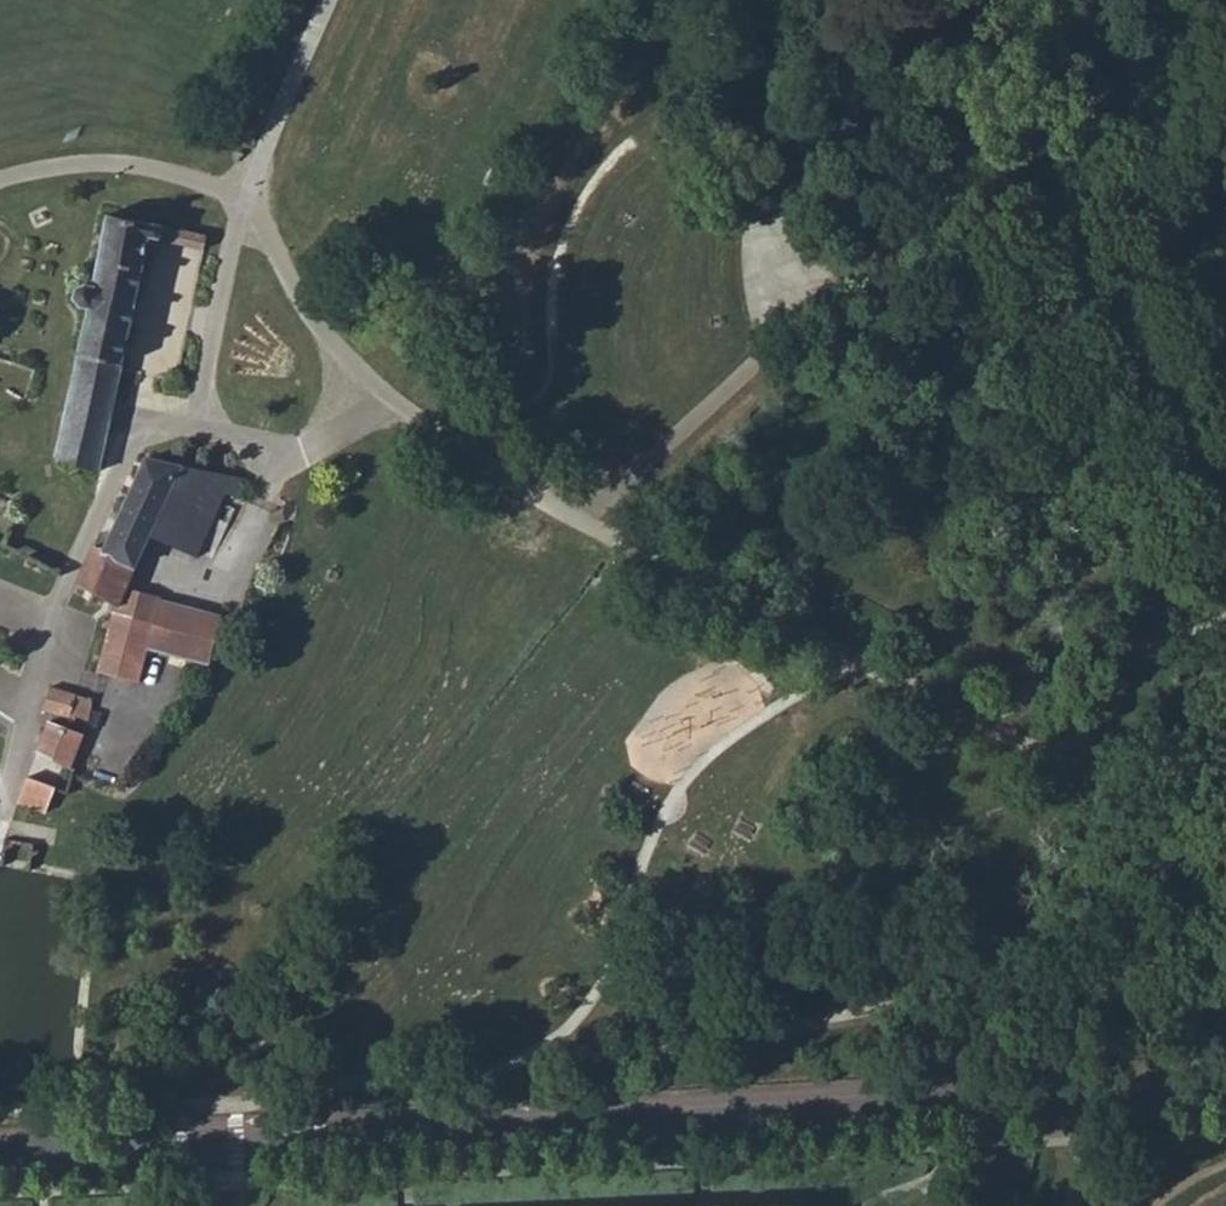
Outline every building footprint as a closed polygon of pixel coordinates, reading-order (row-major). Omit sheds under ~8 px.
[(208,236),(150,224),(106,215),(92,283),(84,283),(75,289),(73,299),(78,308),(86,311),(77,355),(75,367),(55,461),(98,470),(120,365),(147,237),(205,249),(208,236)] [(94,547),(75,583),(118,606),(150,539),(195,559),(224,497),(243,498),(247,478),(145,456),(130,491),(102,548),(94,547)] [(118,606),(111,616),(95,673),(138,685),(148,650),(210,666),(223,614),(161,597),(128,587),(118,606)] [(51,688),(45,707),(53,710),(84,720),(89,701),(51,688)] [(70,768),(84,731),(51,718),(37,756),(70,768)] [(23,792),(18,803),(45,814),(54,787),(30,777),(23,792)]
